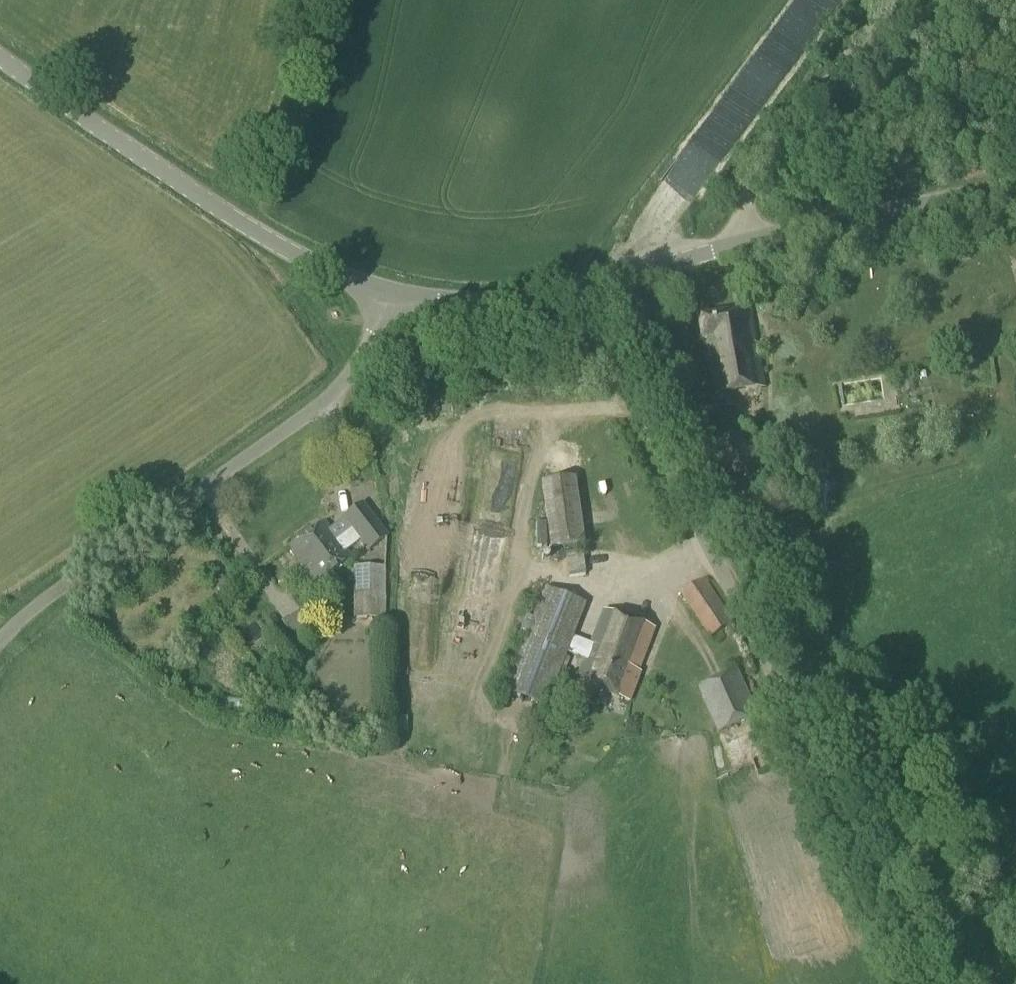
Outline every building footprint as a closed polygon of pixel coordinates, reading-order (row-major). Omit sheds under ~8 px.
[(757,345),(752,312),(697,321),(700,341),(705,340),(714,396),(763,389),(757,352),(762,351),(761,344),(757,345)] [(549,550),(583,546),(574,479),(541,484),(549,550)] [(367,552),(386,537),(362,505),(343,520),(351,530),(359,542),(367,552)] [(510,531),(510,509),(486,508),(486,531),(510,531)] [(359,542),(351,530),(335,542),(322,524),(287,551),(314,586),(349,560),(344,553),(359,542)] [(568,578),(584,576),(581,552),(565,554),(568,578)] [(386,564),(363,564),(362,612),(385,612),(386,564)] [(709,638),(733,622),(704,579),(680,595),(709,638)] [(589,645),(570,639),(583,605),(542,591),(505,693),(544,708),(564,654),(582,661),(567,701),(586,708),(592,692),(626,704),(652,631),(601,612),(589,645)] [(293,642),(317,628),(305,608),(281,622),(293,642)] [(718,734),(757,717),(737,671),(698,688),(718,734)]
